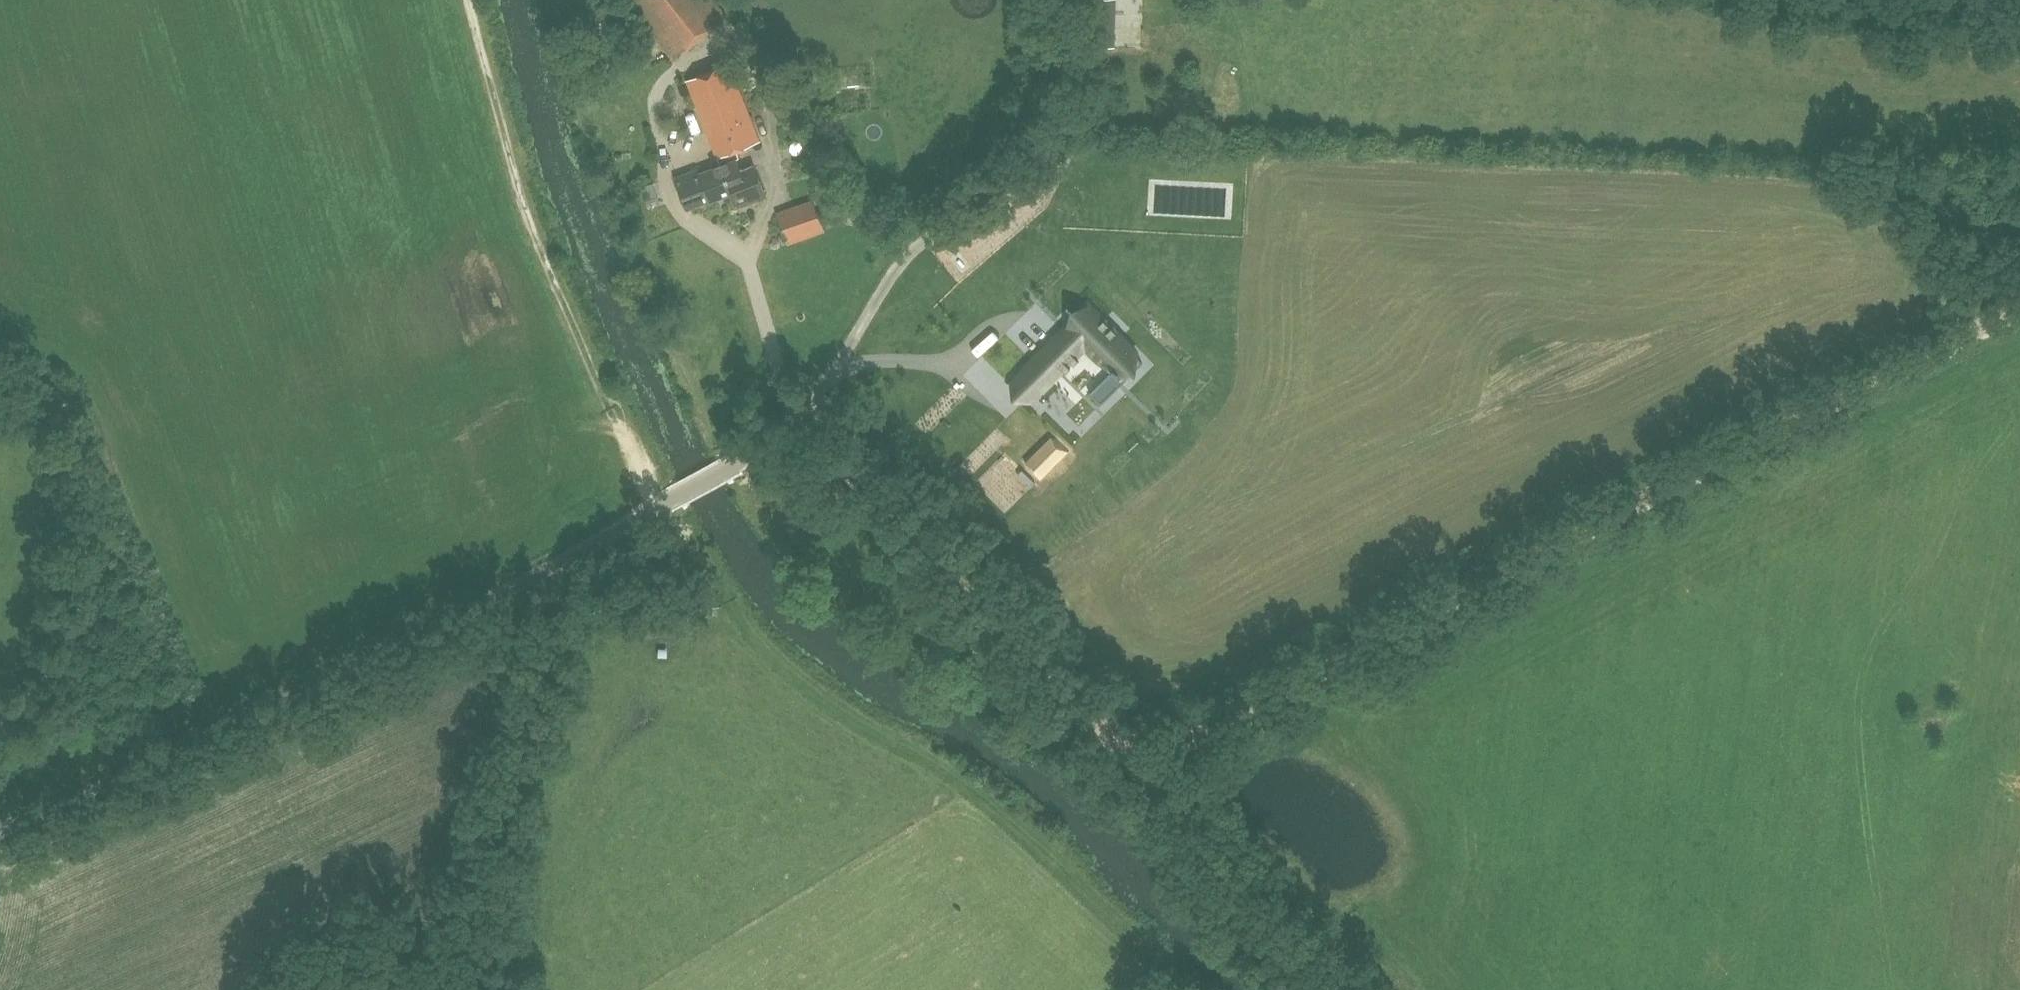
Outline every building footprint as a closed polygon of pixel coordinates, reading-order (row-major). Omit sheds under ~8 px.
[(726,14),(714,0),(629,0),(675,56),(726,14)] [(1159,0),(1084,0),(1083,43),(1158,45),(1159,0)] [(707,134),(750,118),(729,63),(686,79),(707,134)] [(740,170),(733,151),(759,141),(750,118),(707,134),(716,158),(717,157),(720,165),(698,174),(709,201),(743,188),(748,202),(766,195),(754,165),(740,170)] [(816,212),(782,224),(788,243),(823,231),(816,212)] [(1098,308),(1012,363),(1007,378),(1025,379),(1090,342),(1111,374),(1127,379),(1132,368),(1098,308)]
